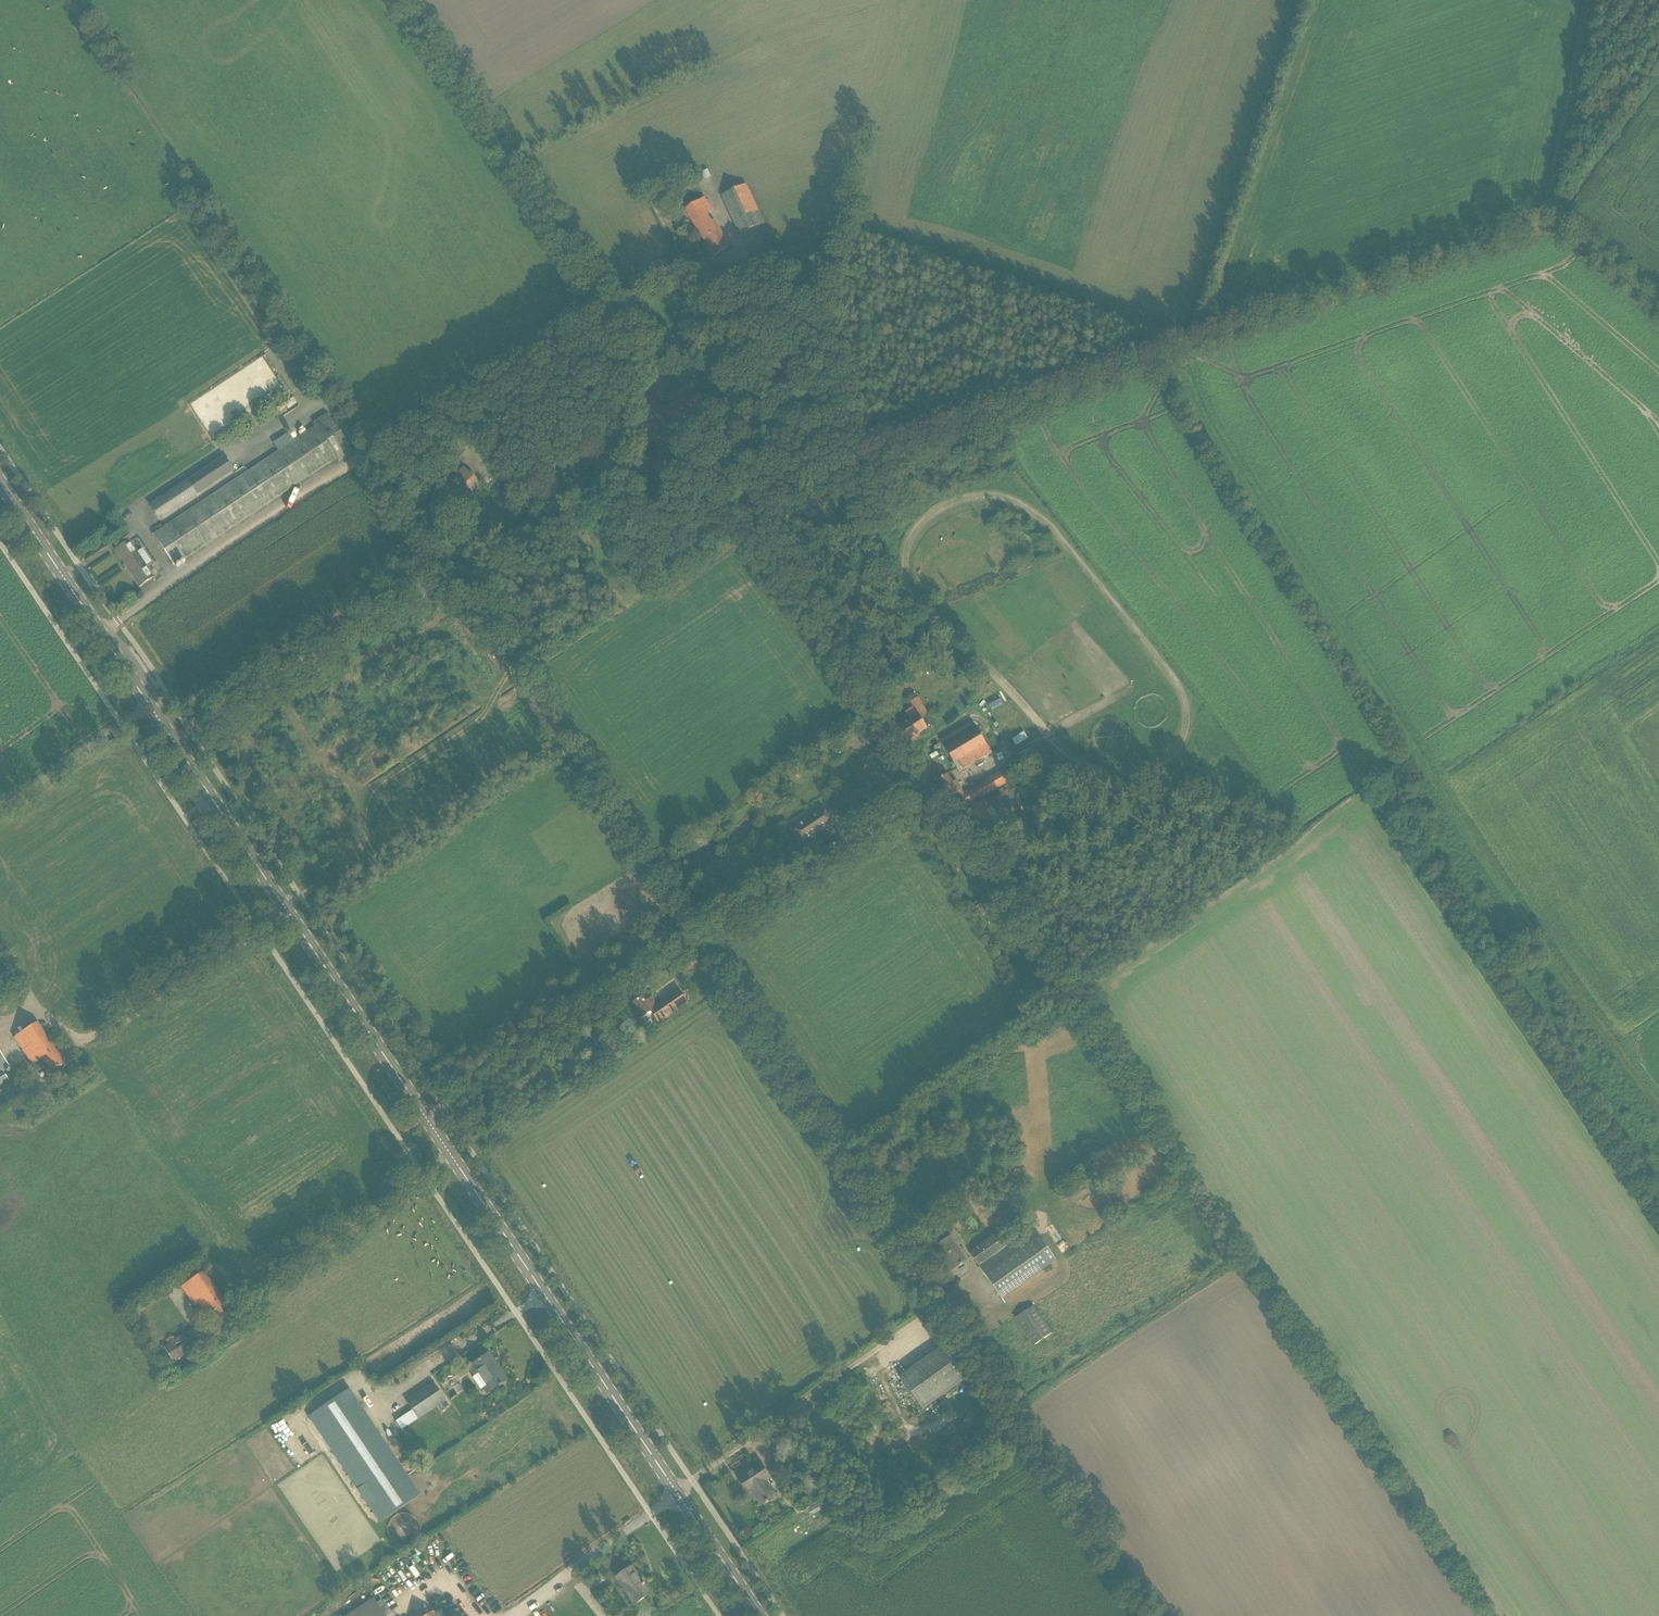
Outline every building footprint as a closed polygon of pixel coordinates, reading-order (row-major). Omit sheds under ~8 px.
[(707,170),(695,175),(697,182),(710,177),(707,170)] [(765,223),(747,184),(721,196),(739,235),(765,223)] [(704,197),(693,204),(684,210),(714,257),(730,246),(716,225),(715,226),(707,214),(713,210),(704,197)] [(153,534),(168,556),(174,565),(336,457),(339,461),(352,452),(326,413),(312,422),(315,427),(296,440),(290,432),(276,441),(281,449),(153,534)] [(233,471),(223,456),(148,505),(158,520),(233,471)] [(476,479),(469,471),(459,480),(466,488),(476,479)] [(115,550),(131,575),(139,586),(153,577),(145,565),(150,561),(142,549),(136,552),(124,534),(112,541),(117,549),(115,550)] [(519,560),(538,550),(534,543),(518,551),(519,552),(516,554),(519,560)] [(917,698),(910,703),(921,719),(928,714),(917,698)] [(983,711),(996,708),(994,700),(981,702),(983,711)] [(896,726),(907,743),(928,729),(912,707),(905,712),(909,718),(896,726)] [(971,723),(950,735),(940,741),(959,772),(989,754),(971,723)] [(856,744),(869,737),(864,727),(851,734),(856,744)] [(1027,739),(1024,733),(1012,739),(1016,746),(1027,739)] [(1011,766),(1007,769),(964,794),(956,781),(952,783),(947,775),(936,782),(948,799),(958,793),(966,807),(1013,780),(1012,778),(1039,763),(1032,748),(1015,757),(1018,761),(1017,762),(1014,758),(1009,761),(1011,766)] [(1009,784),(988,797),(993,807),(1005,799),(1008,805),(1018,799),(1009,784)] [(980,802),(974,807),(965,812),(977,832),(984,827),(985,828),(986,827),(993,822),(980,802)] [(790,828),(795,837),(801,846),(802,845),(800,843),(812,835),(814,838),(833,825),(822,807),(790,828)] [(979,915),(986,910),(981,903),(974,908),(979,915)] [(665,921),(658,925),(661,931),(658,933),(663,940),(673,934),(666,923),(665,921)] [(656,938),(641,947),(646,954),(660,945),(656,938)] [(635,1012),(640,1020),(652,1012),(659,1022),(687,1003),(679,991),(657,1006),(651,998),(645,1002),(642,997),(633,1003),(638,1010),(635,1012)] [(14,1038),(25,1055),(37,1072),(46,1066),(51,1073),(64,1064),(36,1022),(14,1038)] [(997,1233),(969,1253),(1001,1299),(1055,1261),(1031,1226),(1005,1245),(997,1233)] [(967,1259),(965,1256),(951,1237),(934,1249),(943,1262),(947,1259),(954,1269),(967,1259)] [(1054,1252),(1061,1248),(1056,1240),(1049,1245),(1054,1252)] [(203,1271),(194,1277),(179,1287),(197,1315),(203,1311),(208,1318),(213,1315),(217,1322),(231,1313),(203,1271)] [(1016,1318),(1035,1345),(1051,1333),(1032,1307),(1016,1318)] [(202,1344),(191,1328),(163,1347),(175,1366),(195,1352),(193,1350),(202,1344)] [(900,1378),(923,1409),(967,1378),(944,1347),(900,1378)] [(488,1353),(467,1368),(473,1377),(471,1378),(480,1390),(481,1389),(485,1395),(500,1385),(505,1381),(496,1368),(497,1366),(488,1353)] [(445,1402),(433,1383),(405,1401),(411,1411),(395,1422),(401,1431),(436,1407),(445,1402)] [(463,1384),(457,1388),(464,1399),(471,1394),(463,1384)] [(348,1389),(308,1416),(376,1519),(379,1522),(419,1495),(348,1389)] [(772,1436),(777,1444),(778,1445),(791,1436),(785,1427),(772,1436)] [(958,1437),(943,1447),(952,1458),(966,1448),(958,1437)] [(770,1479),(766,1473),(760,1464),(738,1478),(745,1489),(748,1486),(761,1505),(766,1502),(766,1503),(776,1496),(766,1481),(770,1479)] [(463,1563),(453,1569),(459,1579),(469,1573),(463,1563)] [(632,1567),(616,1577),(635,1604),(650,1594),(632,1567)] [(372,1598),(345,1615),(384,1615),(372,1598)]
